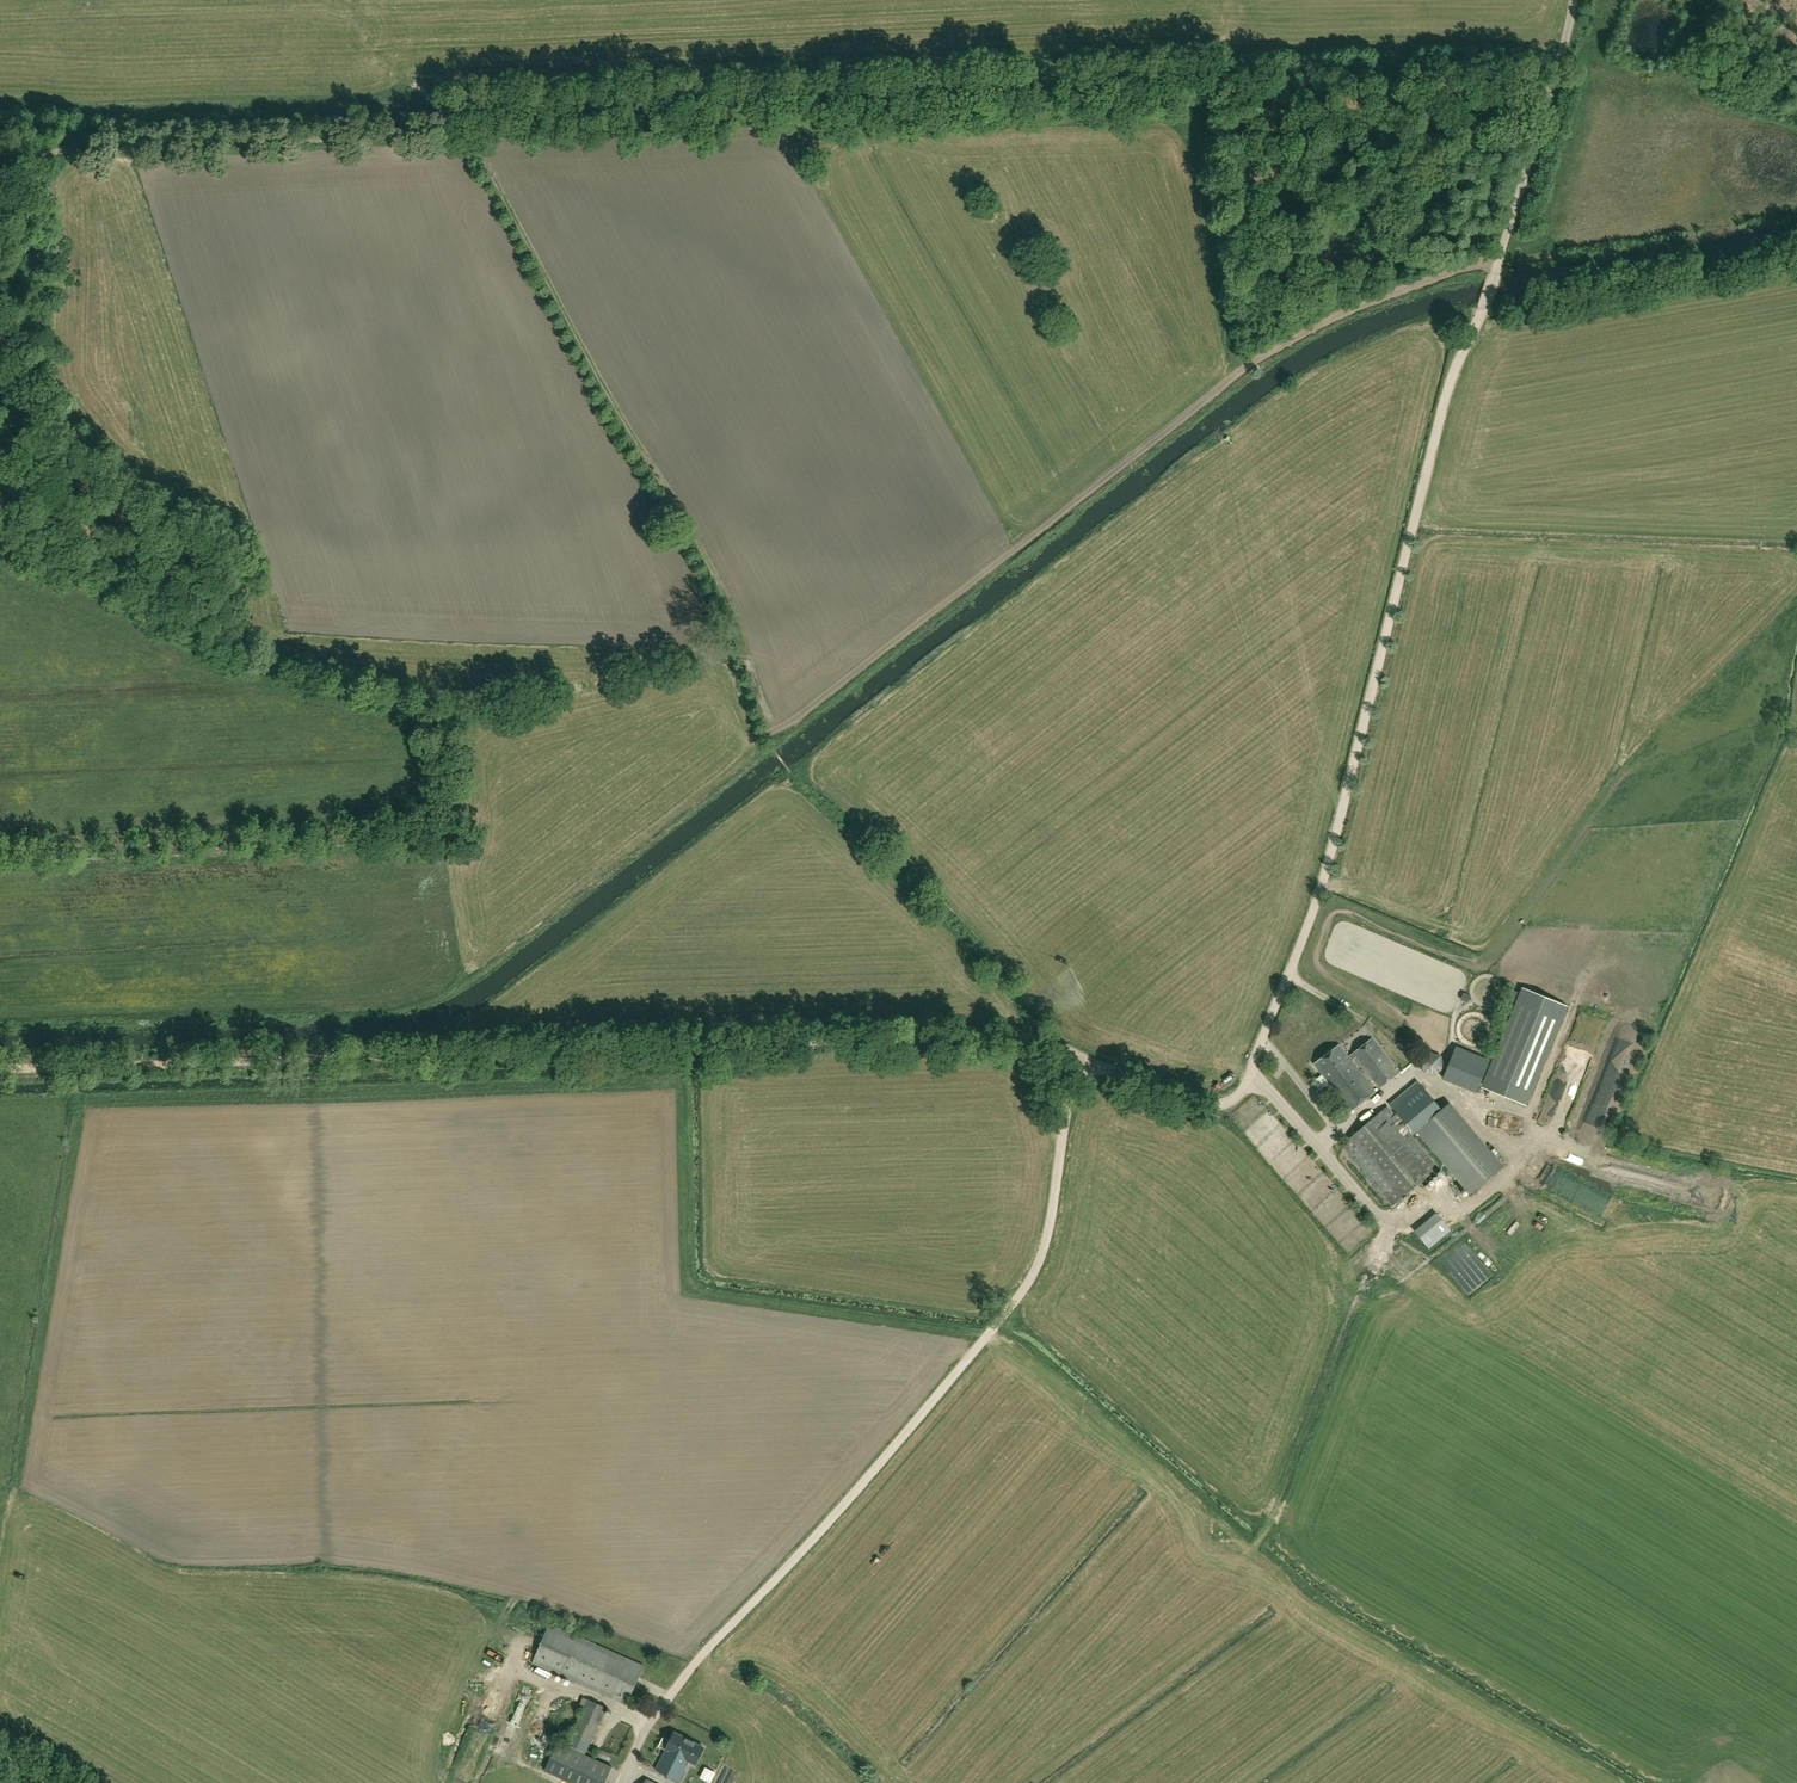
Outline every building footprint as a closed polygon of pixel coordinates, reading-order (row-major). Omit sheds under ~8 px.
[(1531,1095),(1567,1006),(1522,988),(1486,1077),(1531,1095)] [(1372,1039),(1348,1057),(1351,1060),(1356,1057),(1380,1088),(1399,1073),(1372,1039)] [(1424,1069),(1472,1085),(1483,1052),(1450,1041),(1445,1054),(1431,1049),(1424,1069)] [(1375,1092),(1351,1060),(1348,1057),(1339,1045),(1314,1064),(1350,1111),(1375,1092)] [(1450,1120),(1441,1110),(1417,1082),(1390,1105),(1414,1134),(1417,1132),(1425,1141),(1450,1120)] [(1503,1167),(1449,1103),(1441,1110),(1450,1120),(1425,1141),(1470,1195),(1503,1167)] [(1438,1167),(1387,1107),(1342,1145),(1393,1206),(1438,1167)] [(1430,1206),(1409,1227),(1427,1245),(1448,1224),(1430,1206)] [(644,1666),(550,1624),(533,1663),(627,1705),(644,1666)] [(607,1708),(589,1700),(567,1743),(586,1752),(607,1708)] [(656,1770),(679,1781),(689,1761),(696,1764),(704,1748),(675,1732),(671,1740),(664,1736),(659,1745),(666,1749),(656,1770)] [(518,1737),(510,1751),(519,1756),(526,1742),(518,1737)] [(558,1741),(544,1769),(572,1782),(605,1782),(612,1767),(558,1741)] [(597,1756),(607,1760),(610,1753),(600,1749),(597,1756)]
